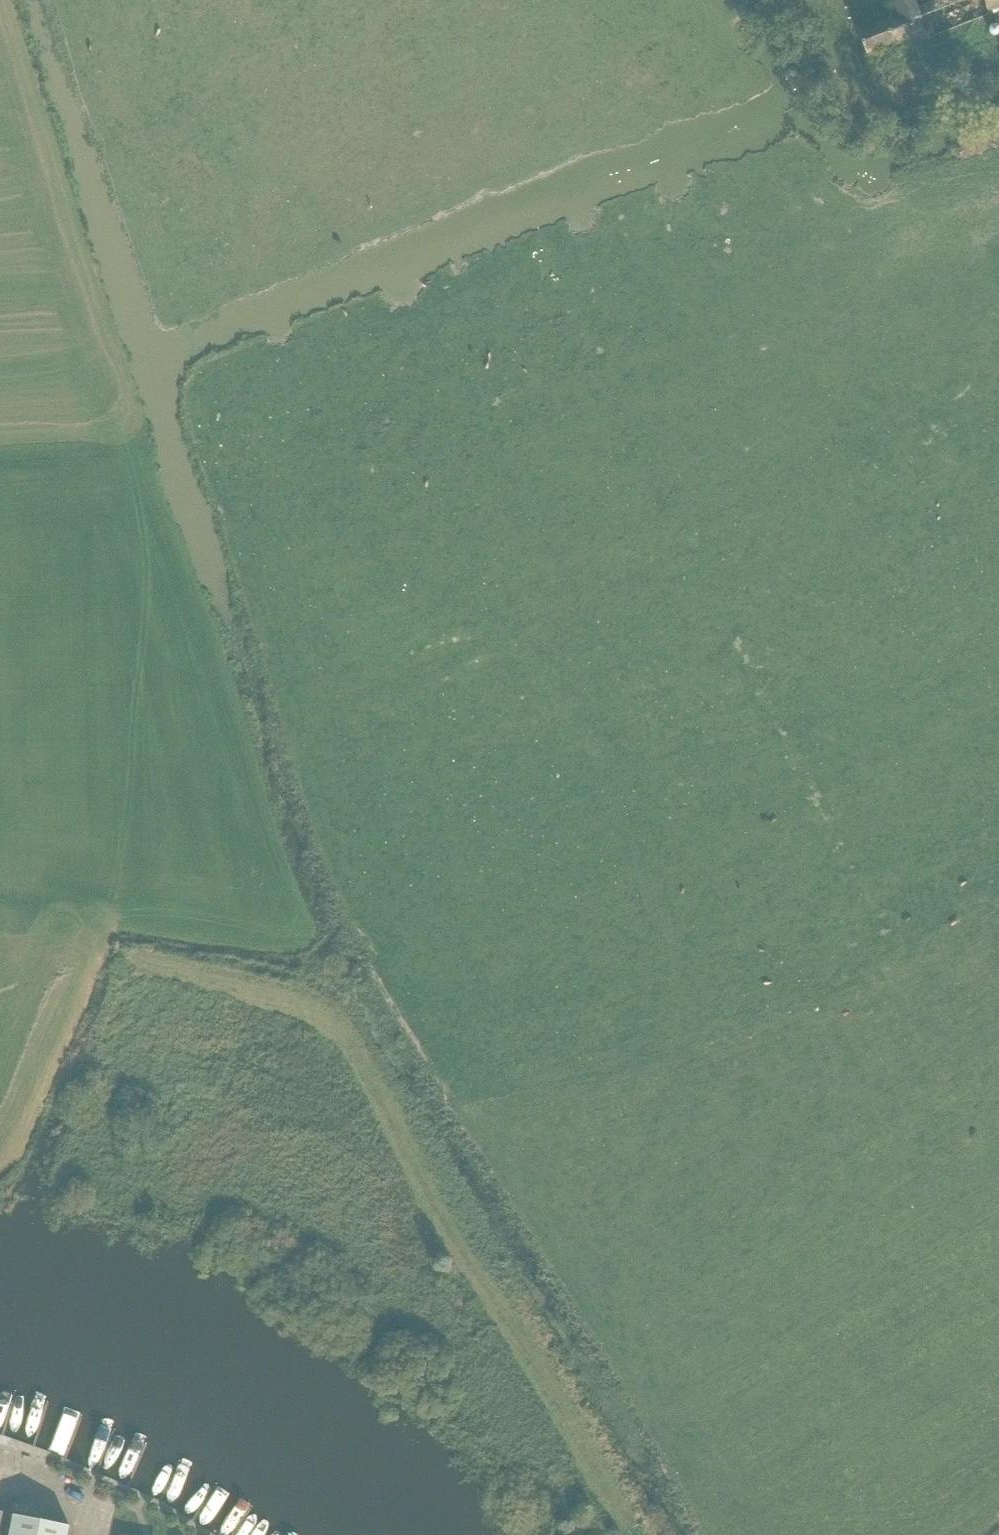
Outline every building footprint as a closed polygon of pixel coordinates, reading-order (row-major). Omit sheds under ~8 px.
[(900,18),(859,33),(867,55),(895,45),(898,51),(998,13),(998,15),(998,0),(894,0),(900,18)] [(69,1526),(14,1515),(10,1534),(68,1534),(69,1526)]
